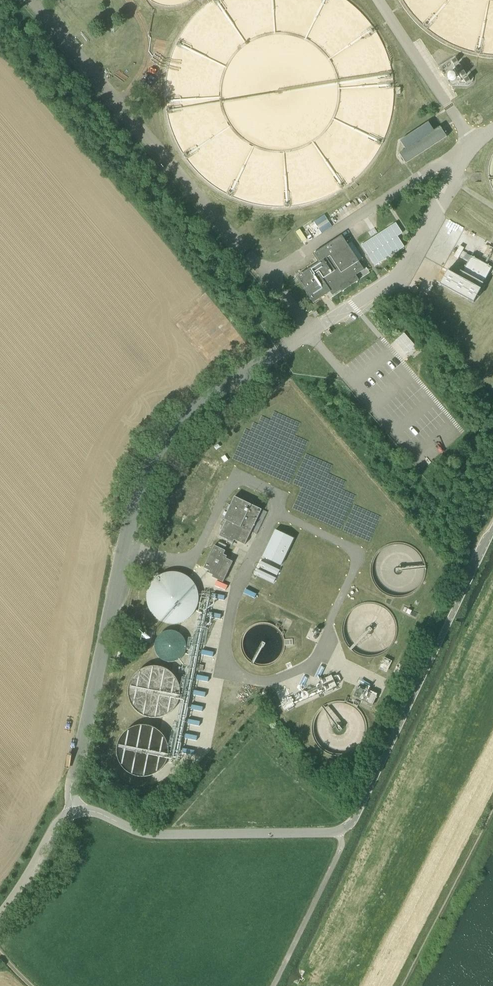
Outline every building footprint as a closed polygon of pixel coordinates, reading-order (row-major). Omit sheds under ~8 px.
[(399,153),(406,164),(447,137),(440,127),(399,153)] [(326,213),(314,220),(322,233),(333,226),(326,213)] [(375,266),(404,247),(397,236),(402,233),(396,222),(361,245),(375,266)] [(319,265),(297,279),(314,303),(330,292),(333,296),(341,291),(342,292),(359,281),(356,275),(364,270),(342,238),(313,256),(319,265)] [(444,278),(471,292),(467,299),(474,303),(481,289),(480,289),(492,268),(471,256),(460,277),(448,271),(444,278)] [(405,332),(395,340),(407,354),(414,348),(416,346),(405,332)] [(227,518),(219,534),(234,541),(235,538),(245,543),(262,509),(234,496),(224,517),(227,518)] [(294,537),(276,529),(263,556),(282,565),(294,537)] [(226,558),(227,557),(224,556),(227,550),(216,546),(206,568),(212,571),(211,573),(214,575),(213,577),(225,582),(234,562),(226,558)] [(279,571),(261,562),(258,568),(276,577),(279,571)] [(276,578),(257,570),(254,576),(273,584),(276,578)]
